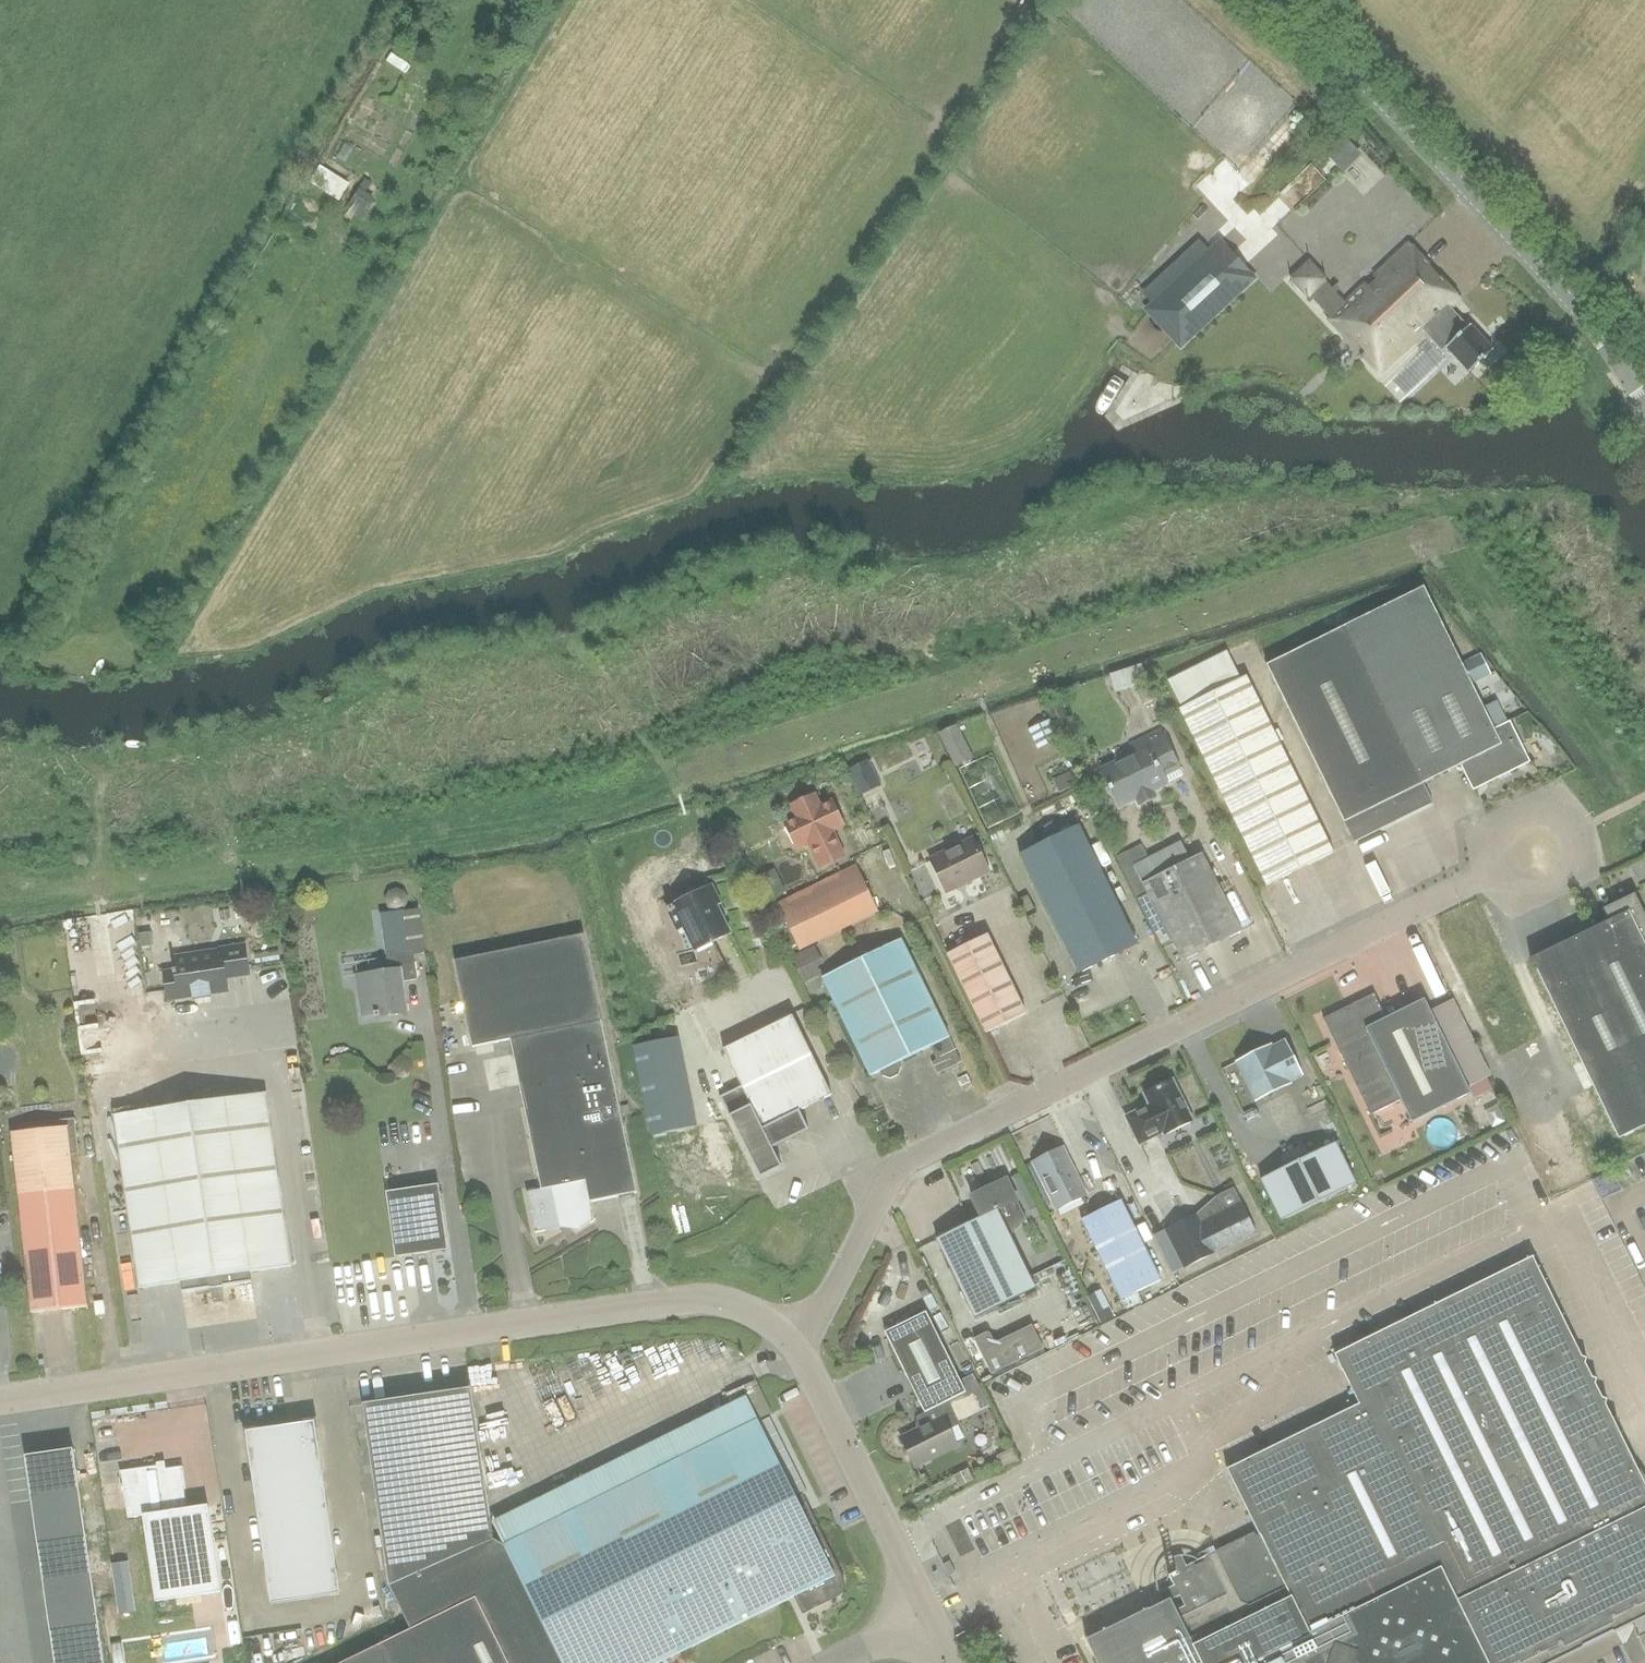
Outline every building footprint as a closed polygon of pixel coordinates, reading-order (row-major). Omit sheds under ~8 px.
[(1326,155),(1340,171),(1359,153),(1340,132),(1331,140),(1336,146),(1326,155)] [(1367,194),(1390,174),(1370,152),(1347,172),(1367,194)] [(1298,204),(1329,176),(1315,161),(1284,190),(1298,204)] [(342,200),(353,182),(323,163),(312,182),(342,200)] [(352,204),(365,212),(372,202),(358,194),(352,204)] [(1313,261),(1291,281),(1309,300),(1312,297),(1329,316),(1328,317),(1380,374),(1430,328),(1447,347),(1443,351),(1478,388),(1508,361),(1474,323),(1468,328),(1451,309),(1460,300),(1409,245),(1348,300),(1313,261)] [(1179,341),(1247,278),(1220,247),(1151,310),(1179,341)] [(1502,745),(1494,729),(1471,682),(1461,662),(1424,587),(1266,665),(1354,843),(1434,803),(1424,784),(1461,765),(1502,745)] [(1461,662),(1471,682),(1487,674),(1477,655),(1461,662)] [(1334,853),(1272,728),(1246,676),(1179,709),(1267,886),(1334,853)] [(1531,762),(1510,721),(1494,729),(1502,745),(1461,765),(1473,790),(1531,762)] [(941,734),(956,765),(973,757),(958,725),(941,734)] [(1164,775),(1180,767),(1162,731),(1132,746),(1136,754),(1107,768),(1115,784),(1109,787),(1119,807),(1168,783),(1164,775)] [(855,783),(877,773),(870,759),(849,769),(855,783)] [(1054,779),(1060,792),(1078,783),(1072,770),(1054,779)] [(820,867),(844,855),(832,830),(843,825),(831,801),(820,807),(817,799),(793,810),(797,818),(786,823),(797,847),(808,841),(820,867)] [(1138,944),(1099,866),(1080,827),(1021,856),(1079,973),(1138,944)] [(955,847),(930,859),(946,892),(971,880),(970,877),(988,868),(974,840),(956,849),(955,847)] [(1241,931),(1201,853),(1191,858),(1181,841),(1133,866),(1143,883),(1182,961),(1241,931)] [(880,912),(856,864),(777,903),(801,951),(880,912)] [(785,891),(776,872),(756,881),(766,901),(785,891)] [(713,942),(731,933),(717,905),(721,903),(712,886),(667,908),(678,930),(684,927),(693,946),(711,937),(713,942)] [(1644,1127),(1644,915),(1635,894),(1604,909),(1609,921),(1531,959),(1619,1140),(1644,1127)] [(371,983),(359,985),(363,1015),(375,1013),(376,1018),(407,1013),(402,982),(418,980),(414,954),(425,952),(418,909),(402,911),(408,952),(395,954),(387,955),(390,971),(370,974),(371,983)] [(142,944),(153,943),(151,929),(140,930),(142,944)] [(536,1233),(577,1224),(578,1231),(595,1221),(591,1202),(637,1193),(602,1020),(598,1002),(584,934),(455,961),(464,1002),(473,1047),(511,1039),(542,1189),(528,1192),(536,1233)] [(1027,1014),(994,948),(988,935),(948,954),(987,1033),(1027,1014)] [(950,1037),(906,948),(901,939),(862,959),(853,956),(845,960),(843,968),(823,978),(871,1076),(881,1071),(883,1076),(891,1078),(899,1075),(901,1067),(899,1062),(950,1037)] [(1477,943),(1449,957),(1471,1002),(1499,988),(1491,972),(1498,969),(1491,953),(1484,957),(1477,943)] [(174,973),(166,974),(169,997),(193,993),(194,998),(211,996),(210,991),(227,989),(225,975),(249,972),(245,945),(220,949),(221,953),(175,960),(176,970),(174,970),(174,973)] [(814,946),(792,957),(805,983),(827,973),(814,946)] [(1469,1087),(1425,999),(1387,1018),(1375,994),(1324,1019),(1371,1115),(1402,1100),(1413,1123),(1472,1093),(1469,1087)] [(797,1112),(832,1095),(793,1015),(724,1050),(742,1087),(720,1097),(761,1177),(782,1167),(771,1146),(805,1129),(797,1112)] [(678,1038),(634,1046),(652,1136),(696,1127),(678,1038)] [(1302,1074),(1286,1042),(1272,1050),(1270,1046),(1239,1061),(1258,1100),(1289,1085),(1287,1081),(1302,1074)] [(1487,1078),(1469,1087),(1472,1093),(1475,1099),(1493,1090),(1487,1078)] [(1173,1080),(1144,1094),(1150,1105),(1126,1117),(1140,1144),(1163,1132),(1165,1135),(1194,1121),(1173,1080)] [(266,1093),(114,1115),(140,1289),(182,1282),(184,1291),(183,1291),(183,1293),(252,1283),(252,1281),(251,1281),(250,1272),(292,1266),(266,1093)] [(1508,1120),(1500,1104),(1485,1111),(1493,1127),(1508,1120)] [(12,1134),(32,1313),(88,1306),(71,1150),(77,1149),(74,1120),(52,1123),(53,1129),(12,1134)] [(1356,1184),(1336,1143),(1262,1179),(1282,1221),(1356,1184)] [(1062,1148),(1034,1162),(1058,1210),(1086,1196),(1062,1148)] [(1022,1211),(1007,1180),(972,1198),(981,1217),(937,1239),(976,1318),(1036,1289),(1010,1237),(1026,1220),(1022,1211)] [(448,1250),(439,1185),(387,1192),(396,1257),(448,1250)] [(1161,1280),(1122,1200),(1082,1220),(1122,1300),(1161,1280)] [(1216,1253),(1258,1232),(1243,1202),(1201,1223),(1197,1214),(1165,1230),(1185,1269),(1216,1253)] [(1533,1257),(1335,1355),(1359,1404),(1484,1655),(1502,1653),(1507,1662),(1550,1662),(1644,1613),(1644,1483),(1533,1257)] [(966,1392),(927,1312),(885,1332),(925,1413),(937,1407),(949,1401),(966,1392)] [(991,1375),(1044,1348),(1032,1323),(998,1340),(991,1326),(971,1336),(991,1375)] [(472,1388),(363,1404),(390,1586),(494,1540),(472,1388)] [(960,1423),(949,1401),(937,1407),(942,1418),(901,1439),(915,1466),(957,1445),(949,1429),(960,1423)] [(1359,1404),(1227,1469),(1251,1518),(1252,1517),(1260,1535),(1230,1550),(1228,1546),(1206,1557),(1208,1560),(1193,1568),(1209,1599),(1200,1604),(1191,1601),(1188,1610),(1178,1614),(1171,1599),(1149,1609),(1086,1640),(1098,1662),(1507,1662),(1502,1653),(1484,1655),(1359,1404)] [(390,1586),(411,1629),(477,1597),(509,1662),(659,1662),(796,1595),(801,1606),(810,1609),(838,1595),(839,1592),(840,1589),(841,1586),(842,1582),(842,1579),(817,1528),(813,1530),(758,1420),(504,1545),(494,1540),(390,1586)] [(316,1421),(246,1431),(272,1604),(341,1594),(316,1421)] [(26,1456),(56,1662),(105,1662),(74,1449),(26,1456)] [(999,1457),(1006,1471),(1022,1463),(1015,1449),(999,1457)] [(184,1468),(183,1467),(158,1470),(158,1466),(120,1471),(120,1473),(122,1473),(129,1518),(144,1516),(156,1602),(222,1592),(209,1505),(187,1509),(181,1468),(184,1468)] [(959,1487),(974,1479),(968,1469),(954,1476),(959,1487)] [(944,1565),(950,1577),(956,1574),(950,1562),(944,1565)] [(377,1646),(385,1662),(509,1662),(477,1597),(411,1629),(377,1646)] [(162,1658),(216,1655),(215,1629),(161,1632),(162,1658)] [(344,1662),(385,1662),(377,1646),(344,1662)]
